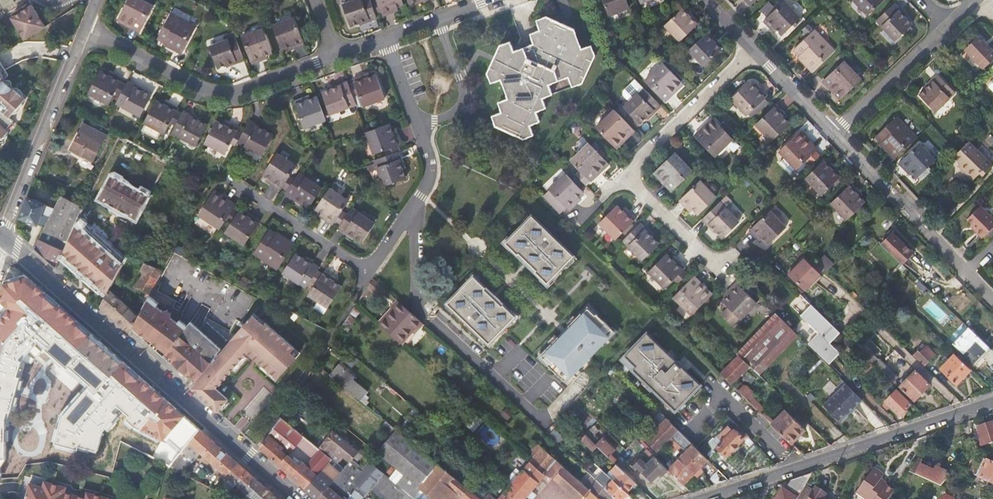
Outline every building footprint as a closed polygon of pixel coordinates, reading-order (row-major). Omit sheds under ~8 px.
[(4,9),(19,0),(0,0),(0,2),(4,9)] [(118,18),(129,24),(127,27),(138,34),(152,8),(137,0),(127,0),(118,18)] [(377,20),(376,16),(372,5),(370,0),(359,0),(341,7),(350,28),(359,26),(358,23),(368,20),(369,23),(377,20)] [(403,6),(401,0),(376,0),(377,3),(381,14),(382,18),(394,14),(392,10),(403,6)] [(608,18),(628,10),(624,0),(601,0),(608,18)] [(751,8),(760,0),(743,0),(751,8)] [(868,17),(887,0),(855,0),(853,1),(868,17)] [(775,31),(783,38),(801,20),(786,4),(778,10),(771,2),(760,13),(767,21),(764,24),(772,33),(775,31)] [(377,3),(372,5),(376,16),(381,14),(377,3)] [(12,18),(13,19),(26,39),(46,26),(34,6),(33,5),(12,18)] [(901,12),(895,6),(877,23),(897,43),(913,27),(907,21),(906,22),(898,15),(901,12)] [(173,12),(197,23),(199,17),(175,7),(173,12)] [(664,28),(680,44),(699,25),(690,15),(688,17),(681,11),(664,28)] [(194,30),(169,16),(156,41),(166,46),(166,49),(179,56),(194,30)] [(521,141),(532,137),(528,126),(539,122),(535,112),(545,107),(541,97),(551,93),(547,83),(567,76),(572,88),(583,83),(595,56),(591,45),(580,49),(572,29),(544,16),(534,20),(538,30),(528,34),(531,44),(513,51),(509,41),(500,44),(487,72),(491,82),(501,79),(508,97),(497,102),(501,114),(490,118),(494,129),(521,141)] [(295,20),(273,28),(282,51),(293,47),(294,51),(305,47),(295,20)] [(260,59),(273,55),(264,31),(241,40),(252,67),(262,63),(260,59)] [(801,64),(812,75),(834,54),(814,33),(793,53),(803,62),(801,64)] [(689,53),(705,69),(722,52),(716,45),(717,44),(708,34),(689,53)] [(983,70),(992,61),(992,52),(978,38),(964,51),(983,70)] [(236,65),(244,62),(236,39),(209,49),(217,71),(226,68),(226,66),(235,62),(236,65)] [(4,79),(14,67),(0,55),(0,86),(4,81),(3,80),(4,79)] [(835,91),(844,99),(862,82),(845,64),(824,84),(830,90),(832,93),(835,91)] [(644,83),(664,104),(673,96),(670,93),(679,84),(673,77),(662,66),(644,83)] [(114,94),(120,82),(122,79),(111,73),(109,76),(100,71),(88,93),(108,104),(114,94)] [(364,108),(385,100),(377,76),(367,80),(365,77),(354,81),(364,108)] [(919,98),(935,114),(954,96),(937,78),(931,84),(933,86),(926,93),(925,92),(919,98)] [(125,85),(120,82),(114,94),(119,96),(125,85)] [(135,86),(127,82),(125,85),(119,96),(115,104),(139,116),(150,96),(143,92),(142,93),(133,88),(135,86)] [(330,115),(356,105),(348,82),(341,85),(341,89),(332,92),(331,91),(322,94),(330,115)] [(654,115),(660,109),(643,92),(635,84),(624,95),(623,99),(629,105),(623,111),(639,127),(645,121),(644,119),(652,112),(654,115)] [(735,106),(746,117),(766,97),(759,89),(755,92),(748,84),(731,101),(735,106)] [(10,132),(7,130),(15,121),(11,118),(27,99),(12,86),(12,87),(10,86),(0,98),(0,143),(10,132)] [(305,129),(326,121),(318,98),(307,101),(306,99),(294,103),(305,129)] [(164,134),(169,123),(176,112),(178,108),(167,103),(165,106),(155,101),(144,123),(164,134)] [(755,126),(770,142),(788,125),(781,118),(784,115),(775,107),(755,126)] [(190,115),(183,111),(181,115),(175,126),(171,133),(195,146),(206,126),(199,122),(197,123),(189,118),(190,115)] [(181,115),(176,112),(169,123),(175,126),(181,115)] [(625,144),(634,135),(613,114),(595,132),(613,150),(621,141),(625,144)] [(884,148),(894,159),(916,138),(896,118),(876,137),(884,147),(884,148)] [(257,126),(249,122),(242,135),(238,143),(262,157),(273,136),(266,132),(264,134),(255,129),(257,126)] [(231,144),(237,132),(238,130),(227,124),(225,128),(216,123),(204,145),(224,155),(231,144)] [(374,154),(386,150),(398,146),(402,144),(398,133),(394,135),(390,124),(366,133),(374,154)] [(704,130),(695,139),(715,159),(725,148),(733,156),(739,149),(732,142),(732,141),(729,138),(734,133),(725,124),(720,129),(716,124),(707,133),(704,130)] [(103,144),(82,132),(73,149),(94,160),(103,144)] [(242,135),(237,132),(231,144),(236,146),(238,143),(242,135)] [(806,161),(815,151),(816,150),(808,143),(807,142),(804,144),(796,135),(778,153),(784,160),(795,171),(806,161)] [(983,175),(985,173),(983,170),(989,163),(968,142),(953,156),(964,167),(962,170),(972,180),(980,173),(983,175)] [(918,178),(925,171),(935,161),(919,145),(899,164),(907,173),(910,171),(918,179),(918,178)] [(400,152),(398,146),(386,150),(389,156),(398,152),(400,152)] [(569,165),(586,182),(595,174),(598,176),(607,168),(600,161),(587,147),(569,165)] [(820,156),(815,151),(806,161),(810,165),(820,156)] [(401,160),(398,152),(389,156),(375,161),(384,187),(406,179),(403,171),(402,171),(398,161),(401,160)] [(283,188),(290,178),(296,167),(277,154),(264,174),(272,181),(271,183),(281,191),(283,188)] [(663,184),(671,193),(692,173),(674,155),(657,173),(665,182),(663,184)] [(830,171),(822,163),(805,181),(821,197),(826,192),(841,177),(833,168),(830,171)] [(992,166),(989,163),(983,170),(985,173),(992,166)] [(928,175),(925,171),(918,178),(922,182),(928,175)] [(572,177),(581,187),(586,182),(577,173),(572,177)] [(322,189),(299,174),(295,181),(287,191),(286,194),(293,198),(294,196),(304,202),(303,204),(309,208),(322,189)] [(563,177),(547,194),(543,198),(560,216),(564,211),(569,216),(580,206),(578,204),(583,198),(563,177)] [(148,198),(111,178),(100,200),(115,209),(116,208),(121,210),(120,211),(136,220),(148,198)] [(295,181),(290,178),(283,188),(287,191),(295,181)] [(686,210),(695,219),(715,199),(700,183),(681,200),(688,208),(686,210)] [(829,205),(845,221),(864,203),(857,196),(859,194),(850,185),(829,205)] [(334,226),(336,223),(343,212),(349,202),(329,189),(316,210),(325,216),(323,218),(334,226)] [(198,216),(219,230),(224,222),(232,211),(235,206),(224,199),(222,201),(212,194),(198,216)] [(41,237),(34,248),(44,257),(46,259),(75,201),(64,195),(56,210),(45,229),(41,237)] [(56,210),(29,199),(21,219),(45,229),(56,210)] [(46,259),(56,268),(63,254),(80,219),(86,206),(75,201),(46,259)] [(739,225),(720,204),(702,221),(708,226),(711,225),(718,232),(717,233),(723,240),(739,225)] [(976,209),(966,218),(975,228),(974,230),(981,238),(983,236),(992,228),(992,226),(992,218),(980,205),(976,209)] [(374,224),(352,209),(348,216),(341,226),(339,229),(346,234),(347,231),(356,237),(355,239),(362,243),(374,224)] [(599,227),(614,241),(626,229),(635,221),(627,213),(624,216),(617,209),(599,227)] [(224,222),(229,225),(236,214),(232,211),(224,222)] [(236,214),(229,225),(224,233),(243,246),(259,222),(249,215),(247,218),(238,212),(236,214)] [(348,216),(343,212),(336,223),(341,226),(348,216)] [(761,238),(769,245),(787,228),(771,212),(750,232),(758,241),(761,238)] [(533,217),(506,244),(523,260),(524,259),(536,271),(535,272),(547,284),(574,257),(533,217)] [(107,244),(80,219),(63,254),(82,271),(86,267),(102,249),(107,244)] [(645,231),(640,226),(623,243),(642,261),(658,245),(652,239),(651,240),(643,233),(645,231)] [(992,228),(983,236),(988,242),(992,237),(992,229),(992,228)] [(252,254),(277,271),(294,245),(282,237),(281,238),(269,230),(252,254)] [(887,242),(883,246),(904,266),(915,255),(892,232),(885,240),(887,242)] [(839,243),(818,264),(827,273),(849,252),(839,243)] [(128,248),(121,244),(119,250),(126,253),(128,248)] [(125,260),(111,247),(106,253),(90,270),(86,275),(107,294),(117,276),(125,260)] [(785,264),(790,270),(800,260),(795,254),(785,264)] [(282,275),(305,290),(309,284),(316,273),(318,270),(311,266),(309,269),(300,263),(301,261),(294,256),(282,275)] [(673,263),(667,256),(648,274),(664,290),(670,285),(685,269),(676,261),(673,263)] [(431,265),(446,276),(450,270),(436,259),(431,265)] [(789,274),(805,290),(820,275),(803,259),(789,274)] [(142,272),(158,281),(163,272),(145,263),(140,272),(142,272)] [(135,288),(146,293),(151,296),(159,282),(158,281),(142,272),(138,279),(139,281),(135,288)] [(26,273),(5,279),(0,297),(0,469),(6,459),(5,417),(7,410),(10,411),(18,371),(17,371),(20,360),(29,362),(40,349),(72,374),(75,370),(89,382),(61,415),(56,439),(80,446),(81,443),(99,448),(105,429),(122,411),(120,409),(117,407),(121,403),(123,405),(132,413),(129,416),(137,424),(170,442),(172,439),(184,449),(190,442),(202,429),(26,273)] [(309,284),(313,288),(320,277),(316,273),(309,284)] [(320,277),(313,288),(307,298),(317,304),(313,311),(322,317),(340,290),(331,284),(333,281),(323,274),(320,277)] [(139,318),(130,310),(114,295),(122,279),(117,276),(107,294),(100,307),(112,318),(130,334),(131,331),(139,318)] [(486,289),(474,277),(447,305),(489,345),(515,317),(503,306),(502,307),(484,290),(486,289)] [(703,287),(694,278),(673,299),(691,317),(694,314),(709,298),(700,289),(703,287)] [(380,298),(386,291),(373,279),(368,287),(380,298)] [(729,309),(741,321),(742,320),(757,305),(737,285),(728,293),(731,296),(724,303),(729,309)] [(139,296),(130,310),(139,318),(148,301),(144,298),(139,296)] [(820,334),(830,323),(801,296),(791,306),(809,323),(799,334),(820,354),(830,344),(820,334)] [(158,304),(150,298),(148,301),(139,318),(131,331),(144,341),(155,352),(173,330),(167,325),(169,321),(161,314),(162,311),(156,307),(158,304)] [(412,334),(422,324),(417,319),(397,301),(391,308),(394,311),(380,327),(399,344),(410,333),(412,334)] [(606,339),(614,331),(590,308),(570,328),(572,330),(562,340),(560,338),(540,358),(565,382),(572,374),(573,376),(608,340),(606,339)] [(736,326),(741,321),(729,309),(724,314),(736,326)] [(759,376),(797,335),(775,313),(735,354),(738,357),(739,357),(749,367),(759,376)] [(204,374),(191,389),(217,412),(228,400),(216,390),(248,353),(278,380),(296,359),(291,355),(295,350),(266,324),(264,327),(252,316),(230,342),(212,364),(204,374)] [(227,342),(206,323),(169,364),(182,375),(193,385),(216,358),(215,357),(227,342)] [(974,366),(991,349),(990,349),(969,328),(952,345),(974,366)] [(675,411),(701,385),(682,368),(677,363),(647,334),(625,357),(636,367),(633,370),(675,411)] [(924,345),(913,356),(925,368),(936,356),(924,345)] [(862,346),(857,351),(866,359),(873,366),(885,378),(885,369),(887,368),(871,352),(869,353),(862,346)] [(957,385),(971,370),(955,354),(949,360),(945,357),(942,360),(946,363),(940,369),(957,385)] [(739,357),(738,357),(721,375),(723,378),(729,383),(731,385),(749,367),(739,357)] [(856,370),(863,376),(873,366),(866,359),(856,370)] [(338,366),(331,376),(360,400),(366,393),(351,380),(353,378),(338,366)] [(914,401),(930,385),(931,385),(915,370),(915,371),(899,386),(914,401)] [(855,408),(863,401),(846,384),(823,406),(839,422),(848,412),(849,409),(855,408)] [(743,387),(738,392),(741,395),(767,421),(770,418),(763,411),(764,409),(752,396),(753,394),(747,387),(743,387)] [(244,409),(253,417),(269,400),(273,396),(265,388),(244,409)] [(899,416),(911,404),(897,390),(885,402),(899,416)] [(786,412),(774,422),(772,425),(791,445),(805,431),(786,412)] [(317,476),(318,476),(332,460),(303,437),(280,418),(259,449),(281,469),(304,489),(317,476)] [(992,441),(992,418),(984,421),(986,424),(978,427),(983,444),(992,441)] [(668,422),(666,420),(659,426),(678,446),(685,452),(701,468),(708,461),(668,422)] [(463,498),(480,498),(398,431),(386,422),(383,426),(394,435),(378,455),(397,471),(431,498),(439,498),(449,488),(463,498)] [(675,449),(678,446),(659,426),(645,441),(657,453),(668,442),(675,449)] [(723,442),(718,448),(726,456),(744,439),(735,430),(733,432),(727,427),(718,437),(723,442)] [(190,442),(227,475),(238,461),(218,444),(202,429),(190,442)] [(349,463),(350,462),(351,463),(353,460),(357,456),(358,454),(334,433),(333,435),(332,435),(320,449),(338,464),(343,459),(349,463)] [(597,450),(598,448),(591,441),(586,436),(582,439),(595,451),(597,450)] [(595,436),(591,441),(598,448),(604,453),(609,458),(615,452),(602,439),(600,441),(595,436)] [(172,439),(170,442),(181,452),(184,449),(172,439)] [(542,449),(537,444),(527,455),(533,460),(542,449)] [(576,498),(585,498),(591,492),(587,489),(542,449),(533,460),(507,489),(506,491),(516,498),(526,498),(534,489),(546,476),(554,480),(576,498)] [(668,475),(671,473),(668,470),(647,450),(645,453),(652,461),(647,465),(639,457),(630,465),(636,471),(638,469),(652,482),(660,475),(662,476),(666,473),(668,475)] [(696,479),(703,473),(701,469),(701,468),(685,452),(668,470),(671,473),(684,486),(693,477),(696,479)] [(604,453),(602,455),(600,457),(605,462),(609,458),(604,453)] [(362,463),(365,460),(358,454),(357,456),(359,458),(358,459),(362,463)] [(978,476),(992,483),(992,481),(992,462),(986,459),(978,476)] [(353,460),(351,463),(350,462),(335,478),(318,498),(341,498),(334,493),(349,475),(347,473),(354,466),(353,465),(355,462),(353,460)] [(280,498),(256,477),(238,461),(227,475),(235,483),(254,498),(280,498)] [(918,464),(914,462),(908,471),(910,471),(913,473),(914,473),(918,464)] [(353,483),(367,495),(370,492),(384,476),(370,464),(353,483)] [(931,470),(918,464),(914,473),(939,485),(946,472),(941,470),(941,469),(934,465),(931,470)] [(627,494),(636,485),(616,466),(611,471),(618,478),(614,482),(627,494)] [(891,495),(893,492),(879,481),(883,476),(873,468),(855,493),(863,498),(867,498),(888,498),(891,495)] [(397,471),(389,481),(411,498),(431,498),(397,471)] [(710,479),(716,485),(723,483),(728,481),(718,471),(710,479)] [(627,494),(614,482),(603,472),(596,480),(616,498),(617,498),(622,498),(627,494)] [(811,473),(797,478),(790,481),(785,490),(783,489),(777,498),(796,498),(811,473)] [(232,487),(235,483),(227,475),(223,479),(232,487)] [(318,476),(317,476),(304,489),(306,491),(311,495),(316,498),(318,498),(335,478),(331,475),(324,482),(318,476)] [(389,481),(384,476),(370,492),(379,498),(411,498),(389,481)] [(232,487),(223,479),(215,489),(214,490),(222,498),(232,487)] [(109,497),(87,492),(86,497),(65,492),(66,486),(45,480),(43,486),(29,483),(25,498),(108,498),(109,497)] [(616,498),(596,480),(587,489),(591,492),(585,498),(616,498)] [(823,497),(825,493),(814,486),(806,498),(826,498),(823,497)] [(449,488),(439,498),(463,498),(449,488)] [(506,491),(499,498),(516,498),(506,491)]
